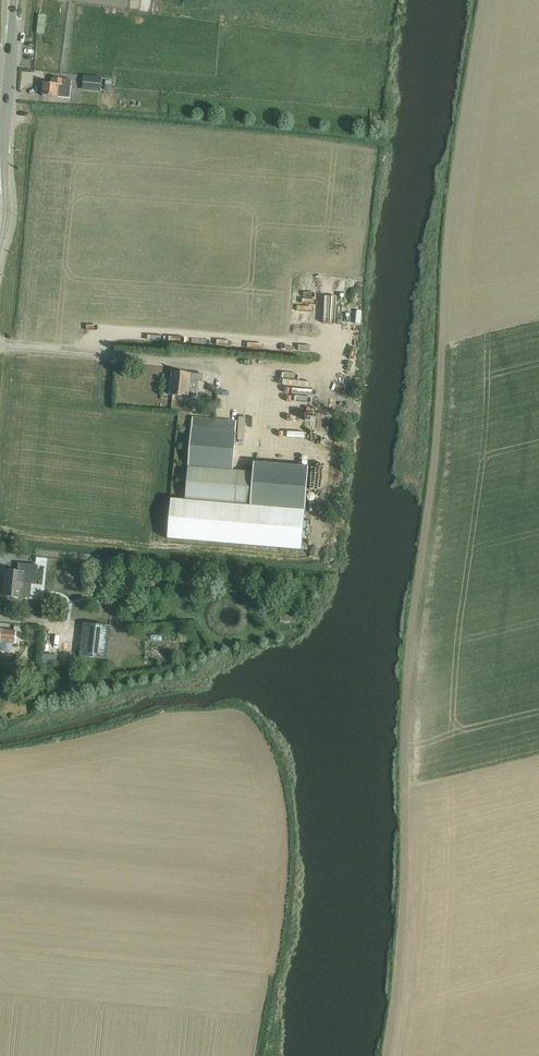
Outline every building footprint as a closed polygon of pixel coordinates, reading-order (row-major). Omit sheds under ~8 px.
[(33,14),(32,33),(40,33),(42,15),(33,14)] [(102,79),(83,77),(82,90),(101,92),(102,79)] [(69,99),(71,80),(52,78),(51,84),(44,83),(42,96),(69,99)] [(73,319),(71,324),(85,327),(86,322),(73,319)] [(172,372),(170,395),(188,397),(197,398),(198,381),(203,381),(203,375),(172,372)] [(187,485),(186,500),(250,506),(253,473),(250,473),(232,471),(236,433),(235,433),(236,427),(236,423),(236,422),(225,421),(214,420),(209,419),(192,418),(192,423),(192,429),(190,448),(189,466),(187,485)] [(253,473),(250,506),(305,510),(305,507),(309,468),(254,463),(253,473)] [(307,497),(307,499),(307,500),(308,501),(308,502),(310,503),(311,503),(312,503),(313,502),(314,501),(315,500),(315,499),(315,497),(314,496),(313,495),(312,495),(311,495),(310,495),(308,495),(308,496),(307,497)] [(169,530),(168,539),(302,550),(305,511),(171,500),(169,530)] [(6,571),(3,597),(21,599),(23,583),(31,584),(36,585),(38,565),(18,563),(17,572),(6,571)] [(84,623),(80,658),(107,661),(111,626),(84,623)] [(48,643),(49,629),(40,629),(39,643),(48,643)] [(1,642),(0,645),(0,648),(2,650),(3,651),(8,652),(10,651),(12,649),(12,647),(13,643),(15,644),(16,632),(0,630),(0,642),(1,642)]
